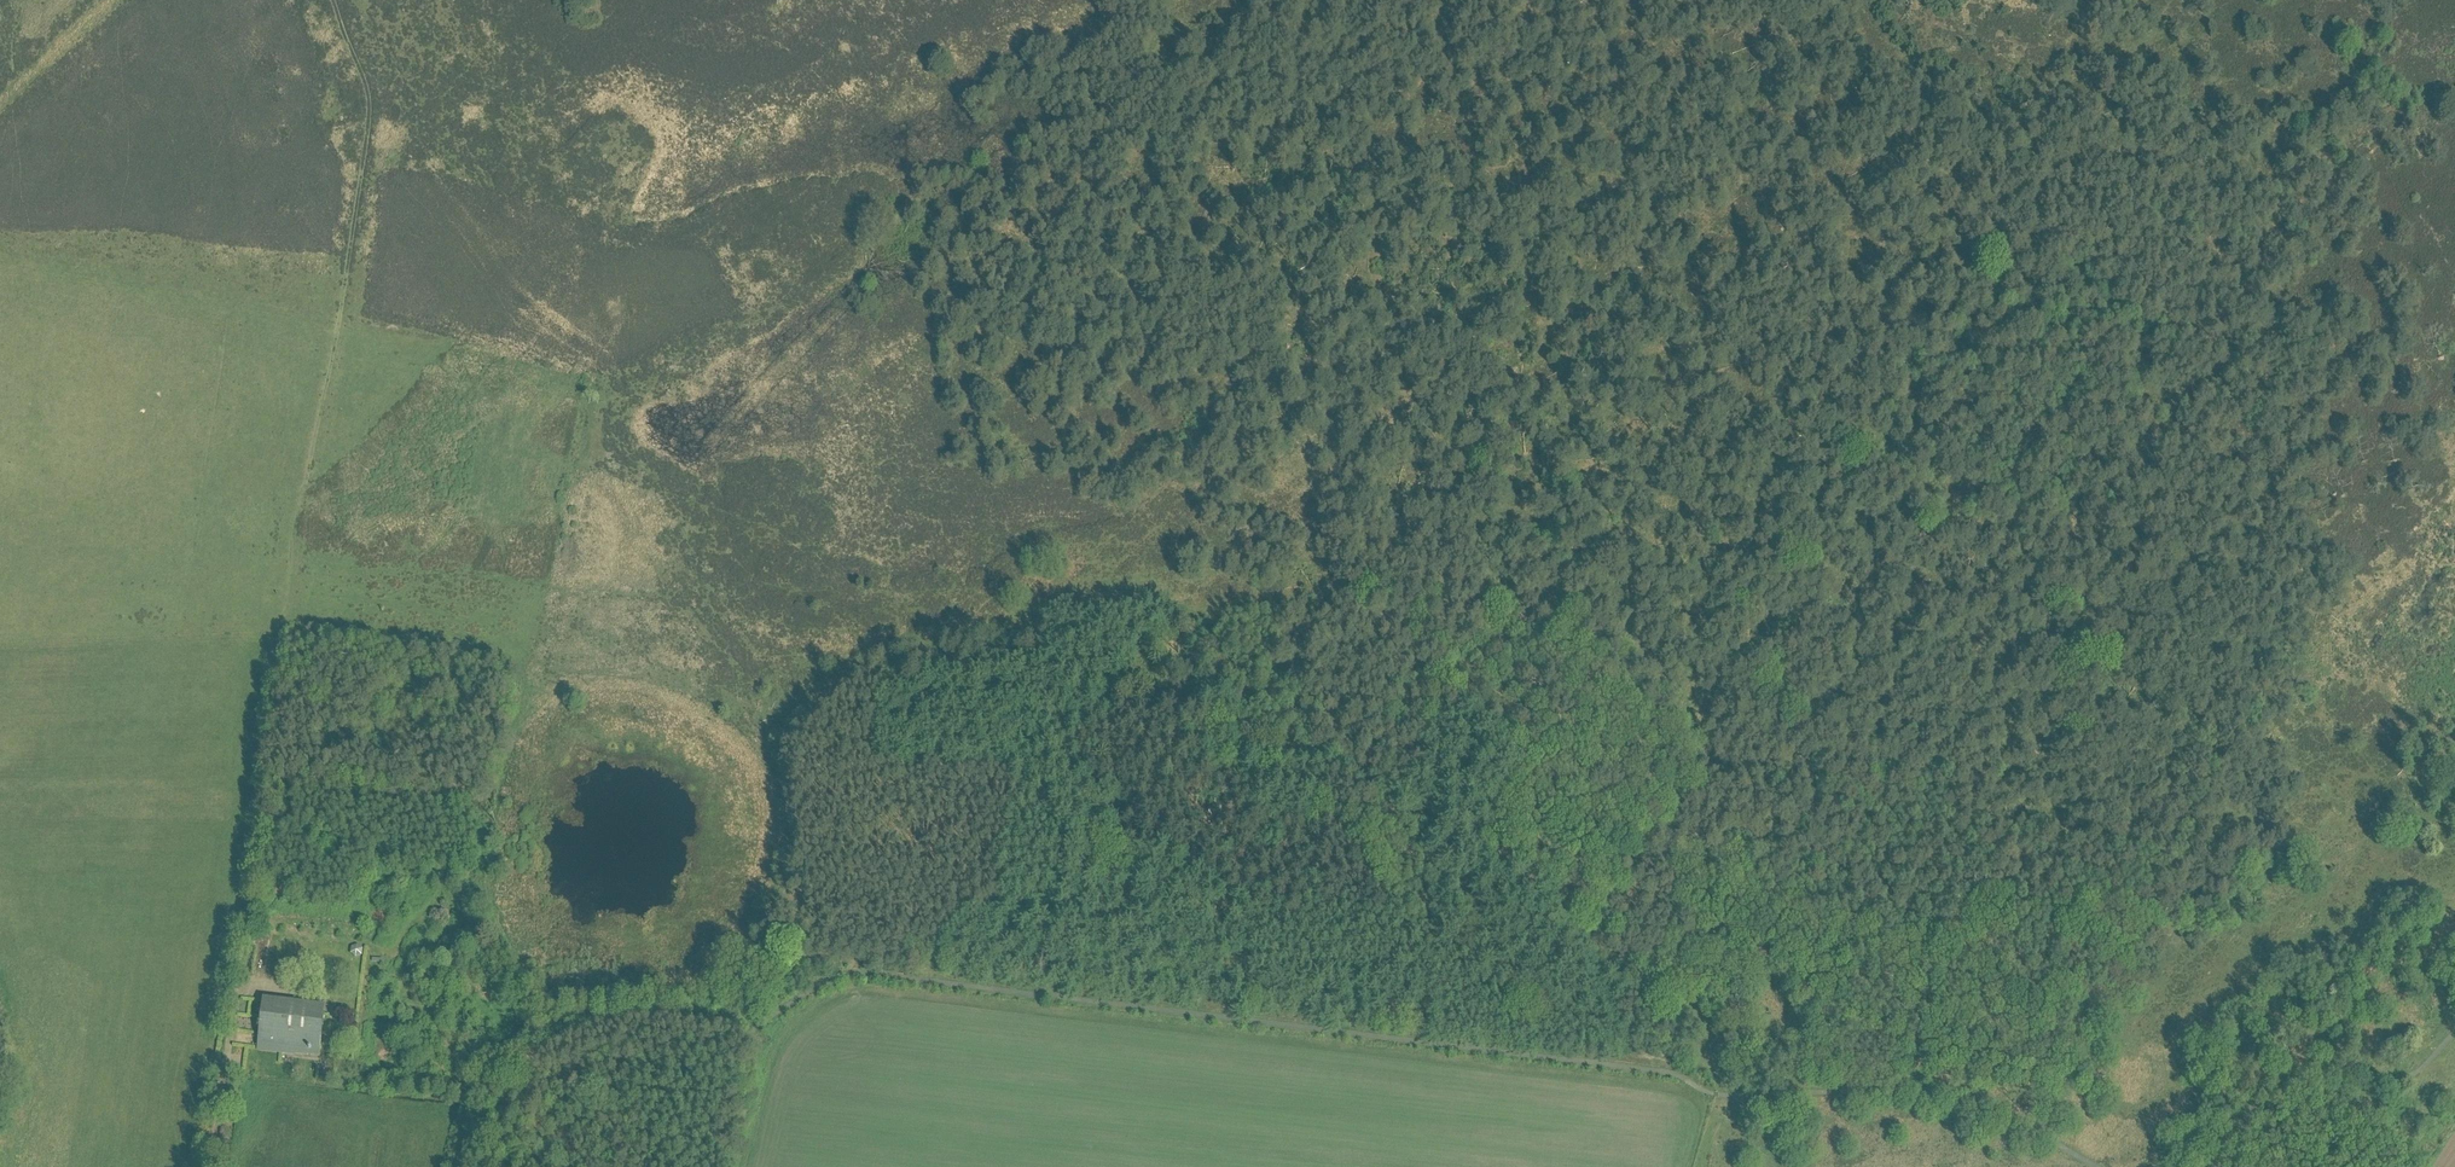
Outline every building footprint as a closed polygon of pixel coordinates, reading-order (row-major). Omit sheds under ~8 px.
[(352,950),(351,956),(356,960),(362,958),(363,951),(358,947),(352,950)] [(294,1053),(319,1056),(321,1042),(324,1015),(325,1006),(264,998),(258,1049),(295,1053),(294,1053)]
